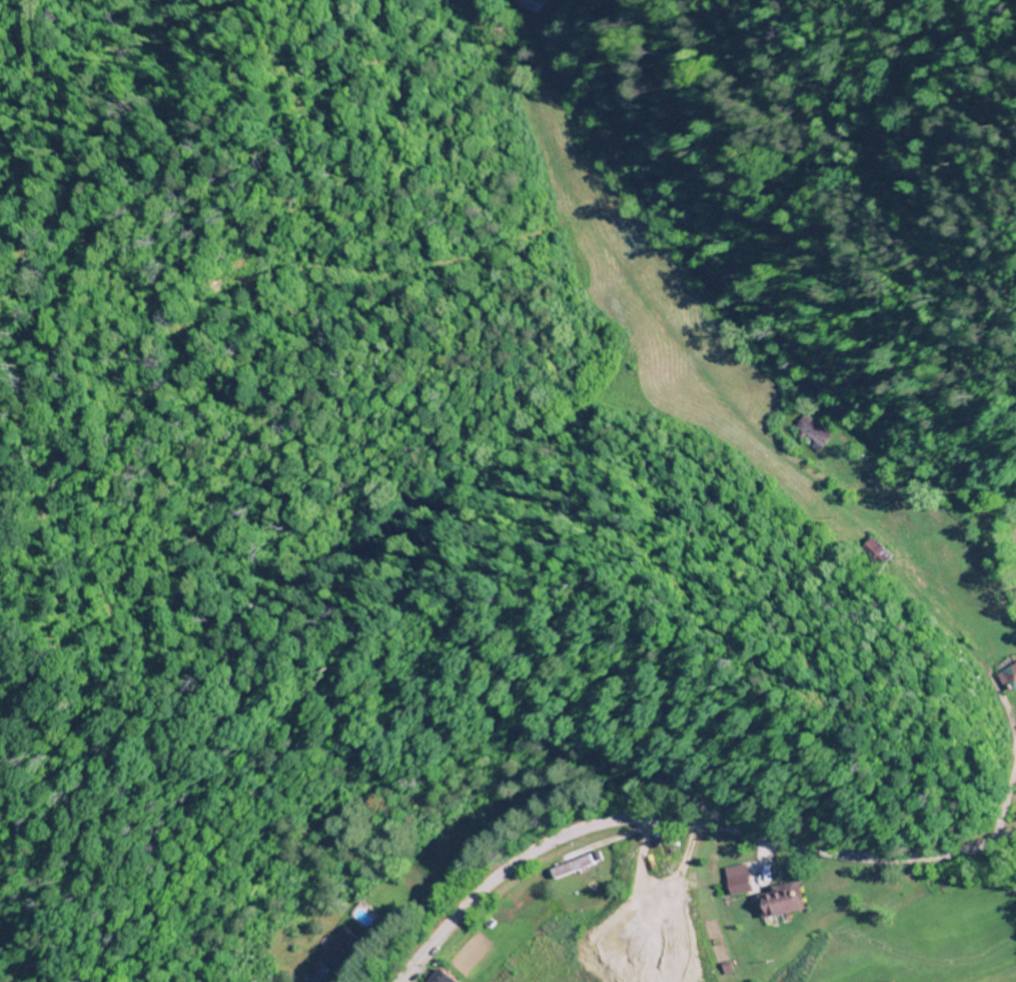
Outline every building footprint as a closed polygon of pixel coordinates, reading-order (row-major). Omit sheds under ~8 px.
[(541,0),(521,0),(518,6),(535,13),(541,0)] [(1007,696),(1015,692),(1015,664),(996,674),(1007,696)] [(591,864),(587,854),(545,871),(550,881),(591,864)] [(726,896),(749,892),(746,875),(723,879),(726,896)] [(761,891),(765,918),(803,912),(798,884),(761,891)] [(369,943),(347,927),(323,959),(345,975),(369,943)] [(437,967),(424,981),(454,981),(437,967)]
